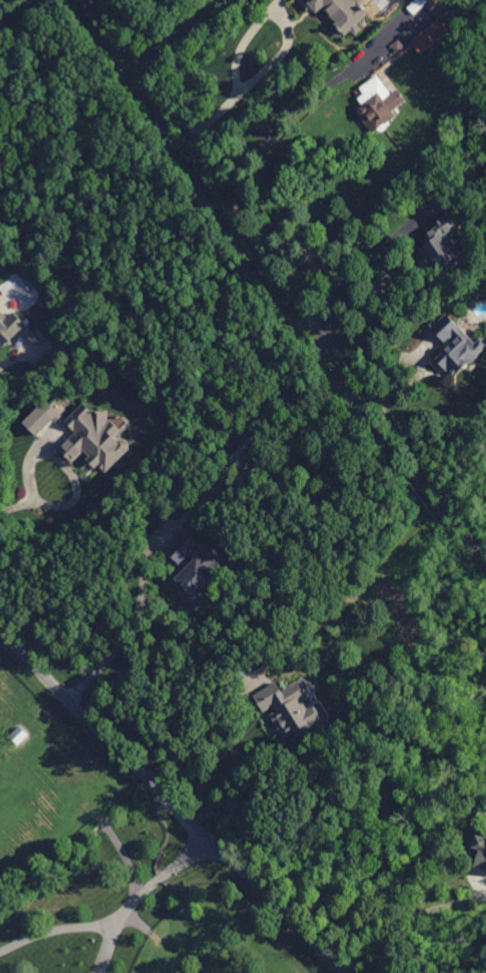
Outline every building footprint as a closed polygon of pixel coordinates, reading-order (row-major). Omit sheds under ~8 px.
[(307,2),(316,12),(321,7),(348,37),(360,26),(358,23),(369,12),(361,3),(364,0),(308,0),(307,2)] [(409,40),(420,54),(448,31),(438,18),(409,40)] [(359,86),(364,92),(357,97),(362,104),(355,108),(371,132),(396,115),(392,109),(405,100),(397,88),(391,93),(377,74),(359,86)] [(466,257),(451,233),(458,229),(449,214),(424,230),(430,239),(423,244),(442,273),(466,257)] [(3,346),(25,325),(12,311),(7,316),(0,309),(0,343),(3,346)] [(446,312),(431,326),(444,340),(448,336),(453,341),(436,357),(453,377),(485,347),(485,342),(480,336),(474,342),(446,312)] [(23,420),(37,435),(60,413),(46,399),(23,420)] [(105,471),(134,442),(103,411),(98,416),(83,401),(64,420),(76,432),(59,448),(72,461),(82,452),(96,466),(99,464),(105,471)] [(168,576),(194,603),(231,567),(209,543),(201,551),(189,538),(184,543),(178,537),(165,550),(180,565),(168,576)] [(253,694),(263,712),(267,709),(286,740),(323,718),(299,678),(281,689),(275,680),(253,694)] [(474,833),(471,846),(479,848),(474,867),(485,870),(485,837),(474,833)]
